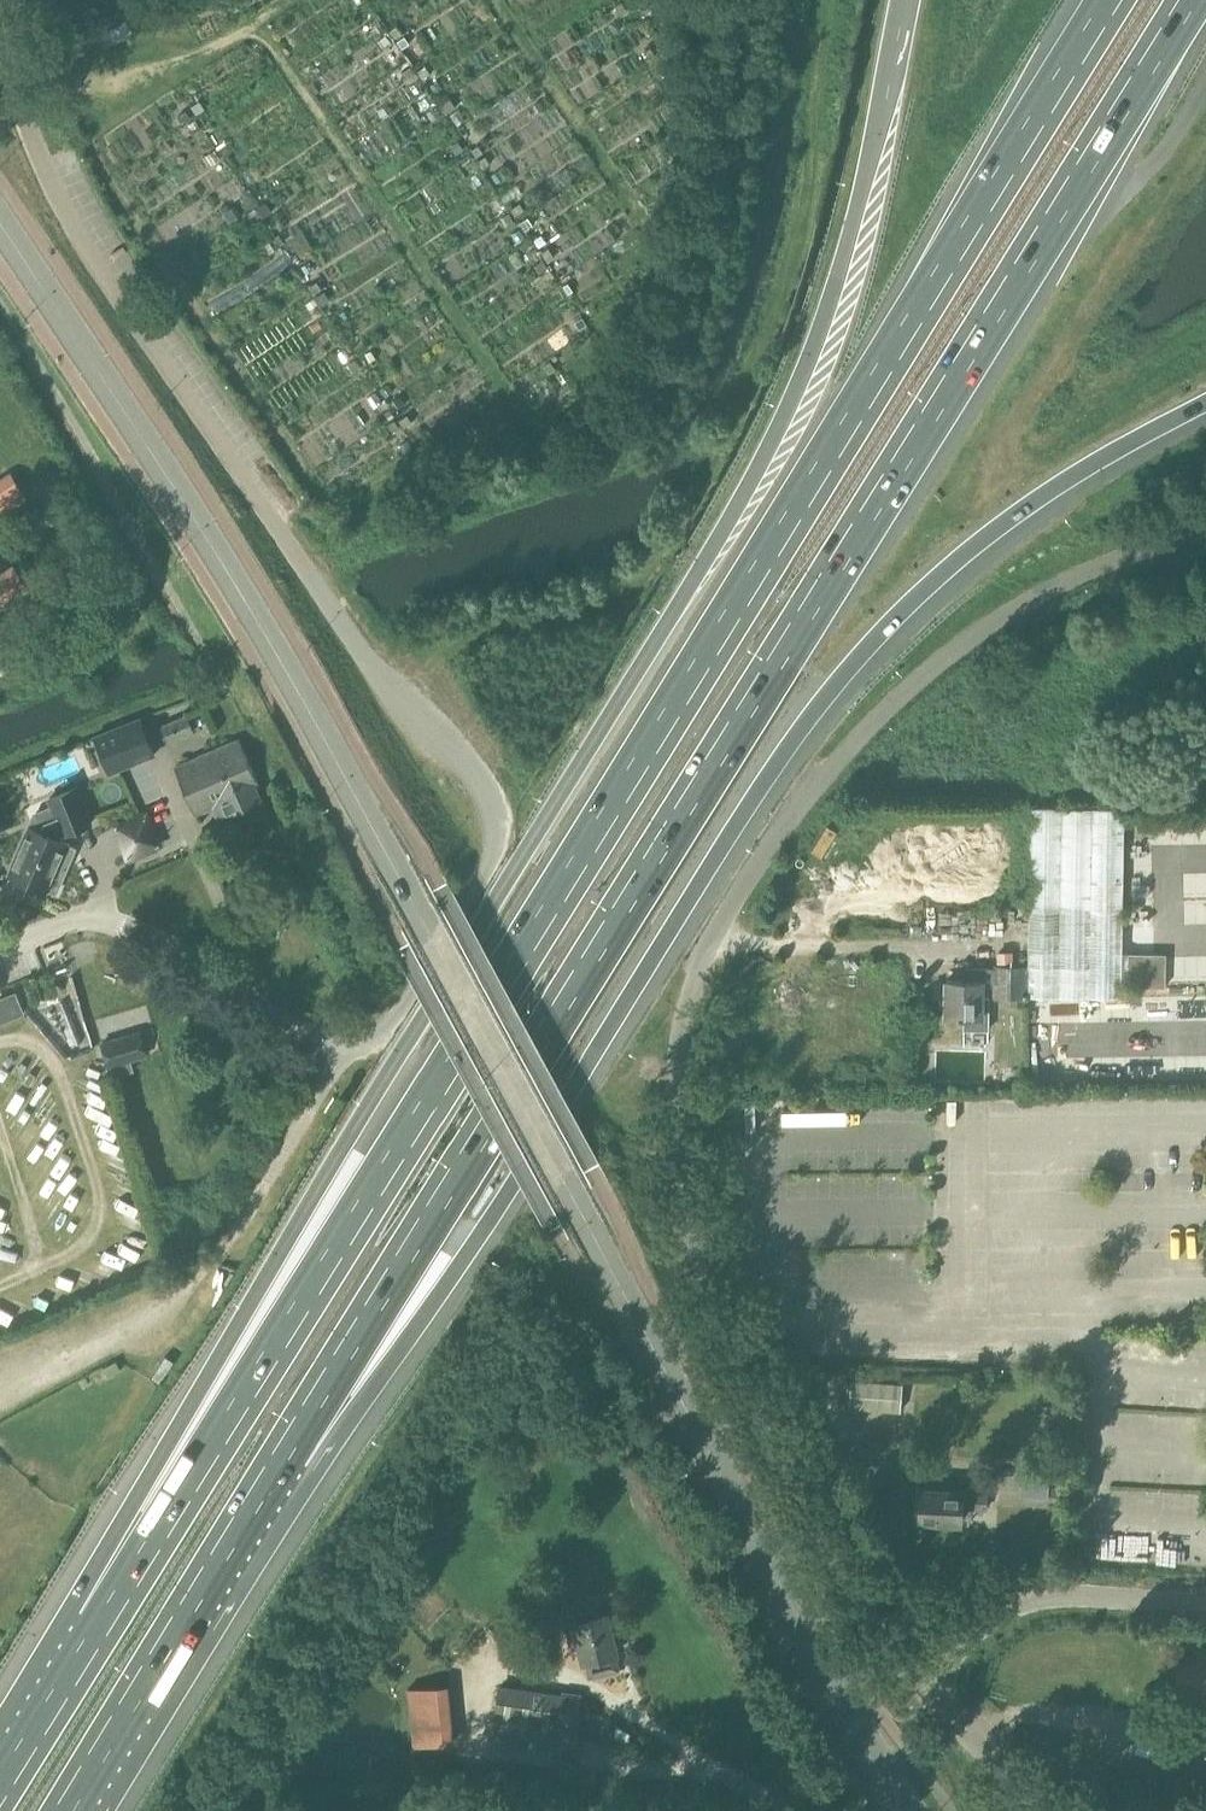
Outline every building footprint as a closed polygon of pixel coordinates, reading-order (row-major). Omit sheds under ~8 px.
[(97,35),(129,19),(121,4),(90,21),(97,35)] [(34,499),(21,479),(0,493),(0,522),(34,499)] [(0,558),(0,579),(6,588),(26,574),(10,551),(0,558)] [(187,716),(162,726),(168,743),(194,733),(187,716)] [(95,736),(110,773),(155,754),(140,718),(95,736)] [(269,814),(258,788),(260,787),(239,739),(176,766),(197,814),(213,807),(218,819),(242,808),(248,823),(269,814)] [(30,883),(46,890),(46,889),(57,894),(78,847),(66,843),(66,842),(62,840),(64,834),(91,823),(77,787),(50,798),(52,805),(34,812),(7,875),(10,876),(8,881),(0,884),(0,906),(25,896),(30,883)] [(969,980),(949,979),(948,1016),(964,1016),(964,1029),(989,1030),(990,998),(1028,998),(1028,995),(1058,996),(1122,997),(1122,986),(1123,986),(1179,987),(1179,954),(1123,952),(1125,807),(1031,806),(1028,966),(998,966),(998,968),(969,967),(969,980)] [(109,1068),(148,1057),(140,1030),(101,1042),(109,1068)] [(116,1361),(103,1368),(108,1377),(121,1370),(116,1361)] [(852,1402),(903,1407),(905,1394),(906,1380),(854,1375),(853,1394),(852,1402)] [(1022,1466),(1020,1497),(1047,1498),(1048,1467),(1022,1466)] [(922,1485),(920,1517),(924,1517),(923,1521),(937,1521),(938,1519),(961,1520),(962,1504),(987,1506),(988,1492),(963,1491),(964,1488),(953,1487),(953,1477),(938,1476),(938,1486),(922,1485)] [(582,1618),(574,1620),(574,1622),(566,1624),(570,1643),(579,1641),(583,1660),(585,1660),(589,1676),(619,1668),(615,1652),(616,1652),(611,1633),(620,1631),(615,1612),(607,1614),(606,1613),(600,1614),(596,1600),(578,1604),(582,1618)] [(413,1744),(452,1740),(447,1682),(408,1686),(413,1744)] [(500,1685),(493,1723),(492,1730),(501,1742),(572,1753),(581,1693),(565,1691),(564,1695),(500,1685)] [(594,1784),(596,1774),(578,1772),(576,1781),(594,1784)]
